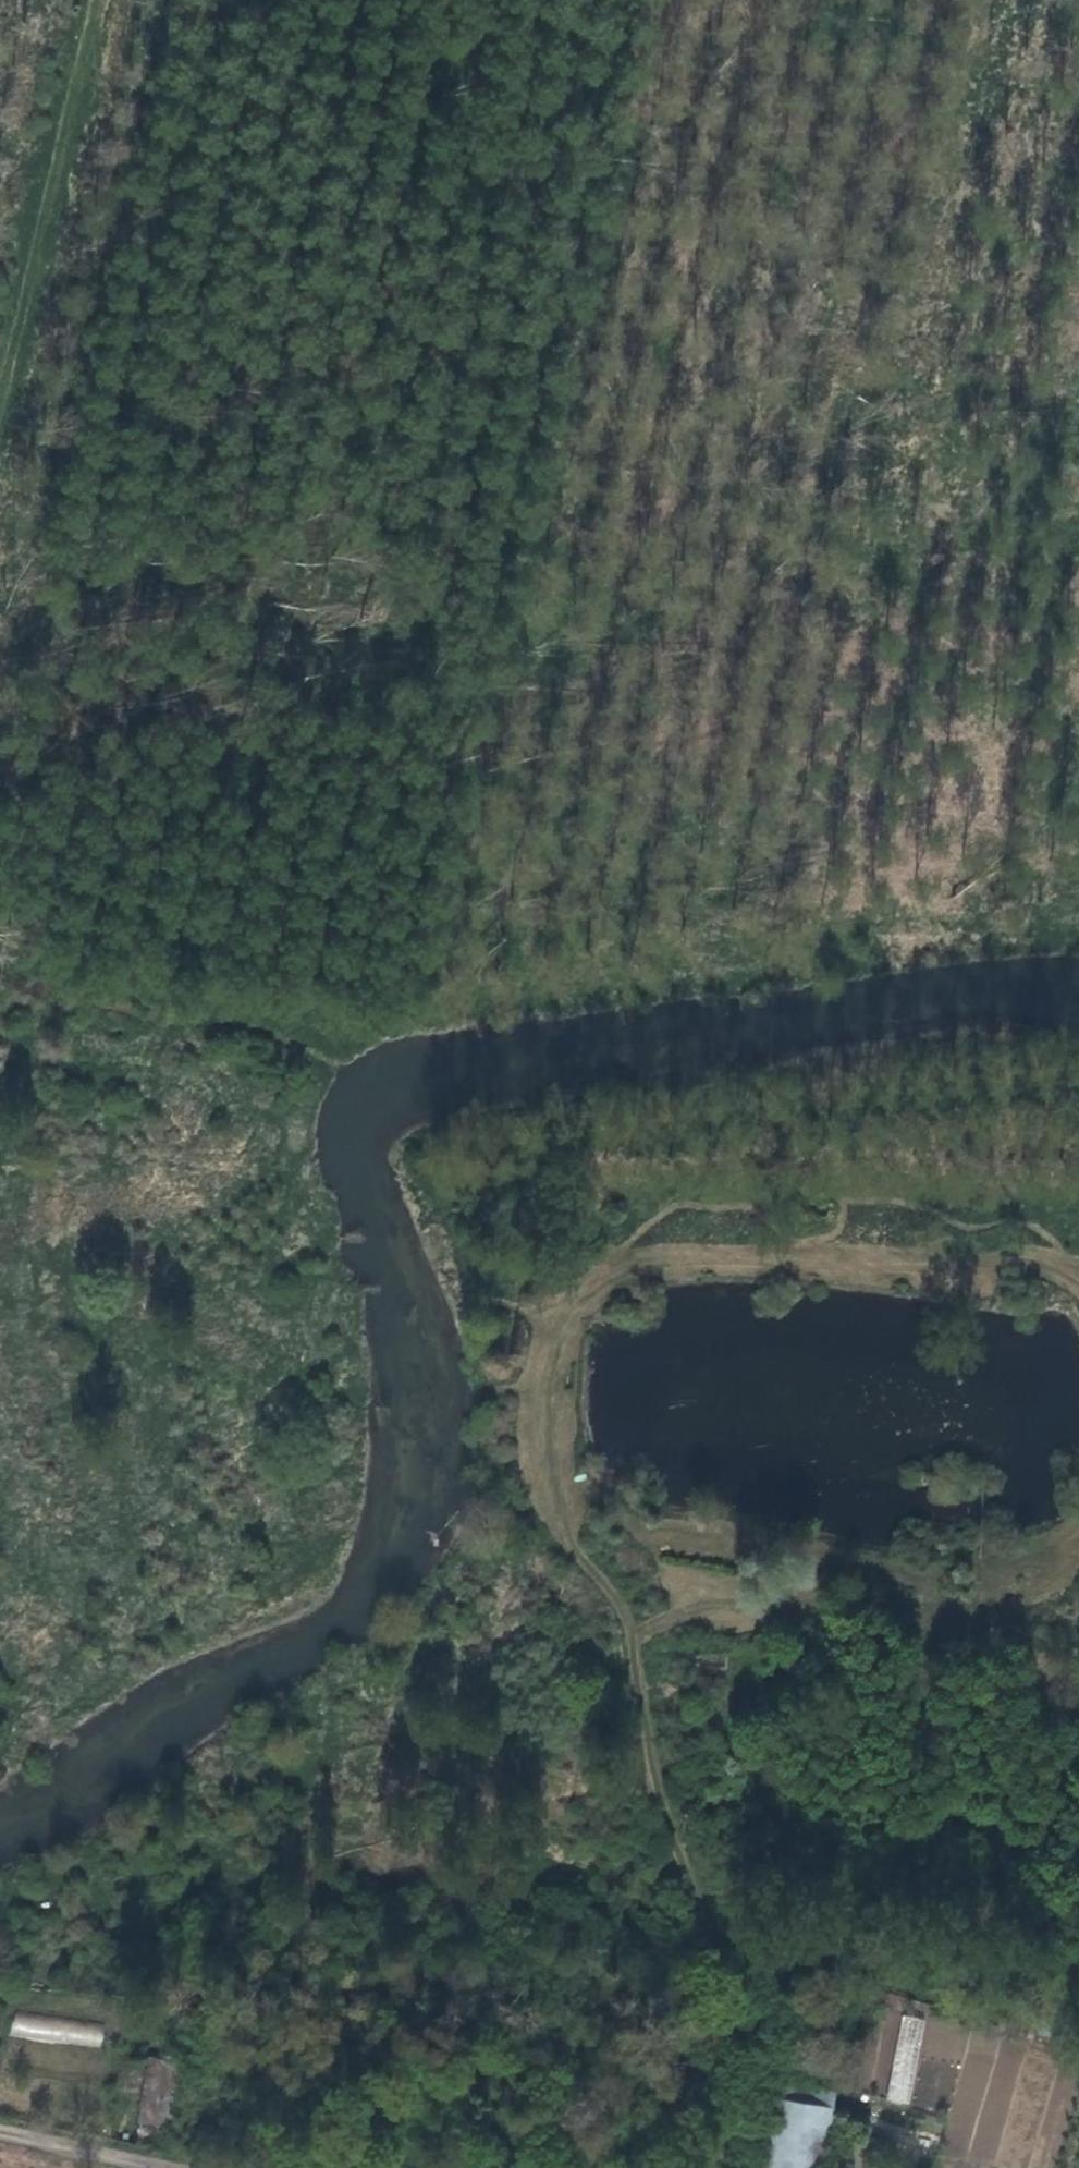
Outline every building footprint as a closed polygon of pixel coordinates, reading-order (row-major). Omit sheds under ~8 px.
[(890,2009),(875,2097),(906,2103),(921,2015),(890,2009)] [(99,2047),(102,2024),(15,2013),(13,2035),(99,2047)] [(831,2109),(834,2086),(777,2076),(761,2167),(820,2167),(831,2109)]
